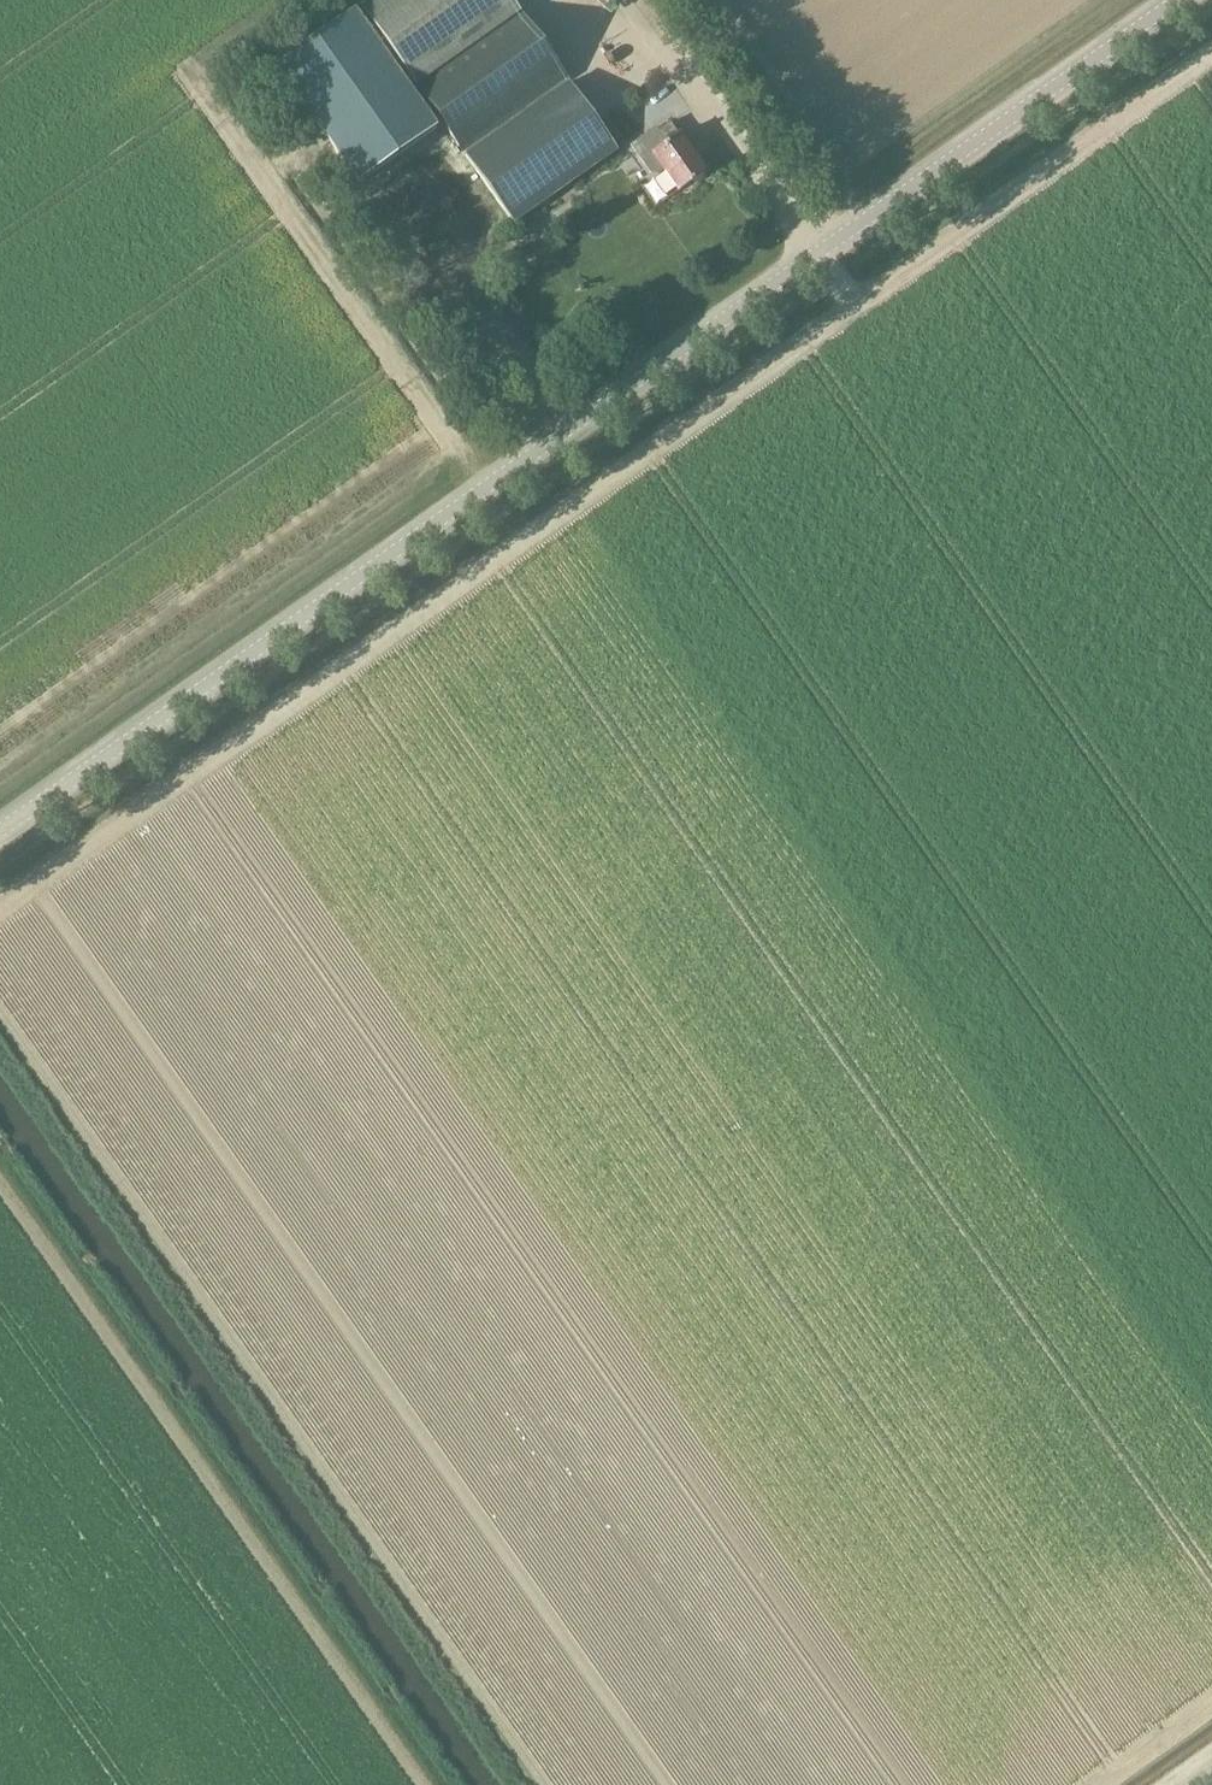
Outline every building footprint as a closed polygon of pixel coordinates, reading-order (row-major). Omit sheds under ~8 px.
[(359,7),(373,27),(390,50),(413,84),(414,83),(462,151),(566,79),(525,20),(511,0),(369,0),(359,7)] [(390,50),(373,27),(368,31),(354,11),(276,65),(358,183),(436,128),(384,54),(390,50)] [(708,53),(714,49),(707,39),(701,43),(708,53)] [(569,82),(464,155),(512,223),(616,150),(569,82)] [(657,175),(663,171),(677,191),(705,173),(679,135),(678,135),(670,123),(654,134),(651,131),(630,145),(649,173),(657,175)]
